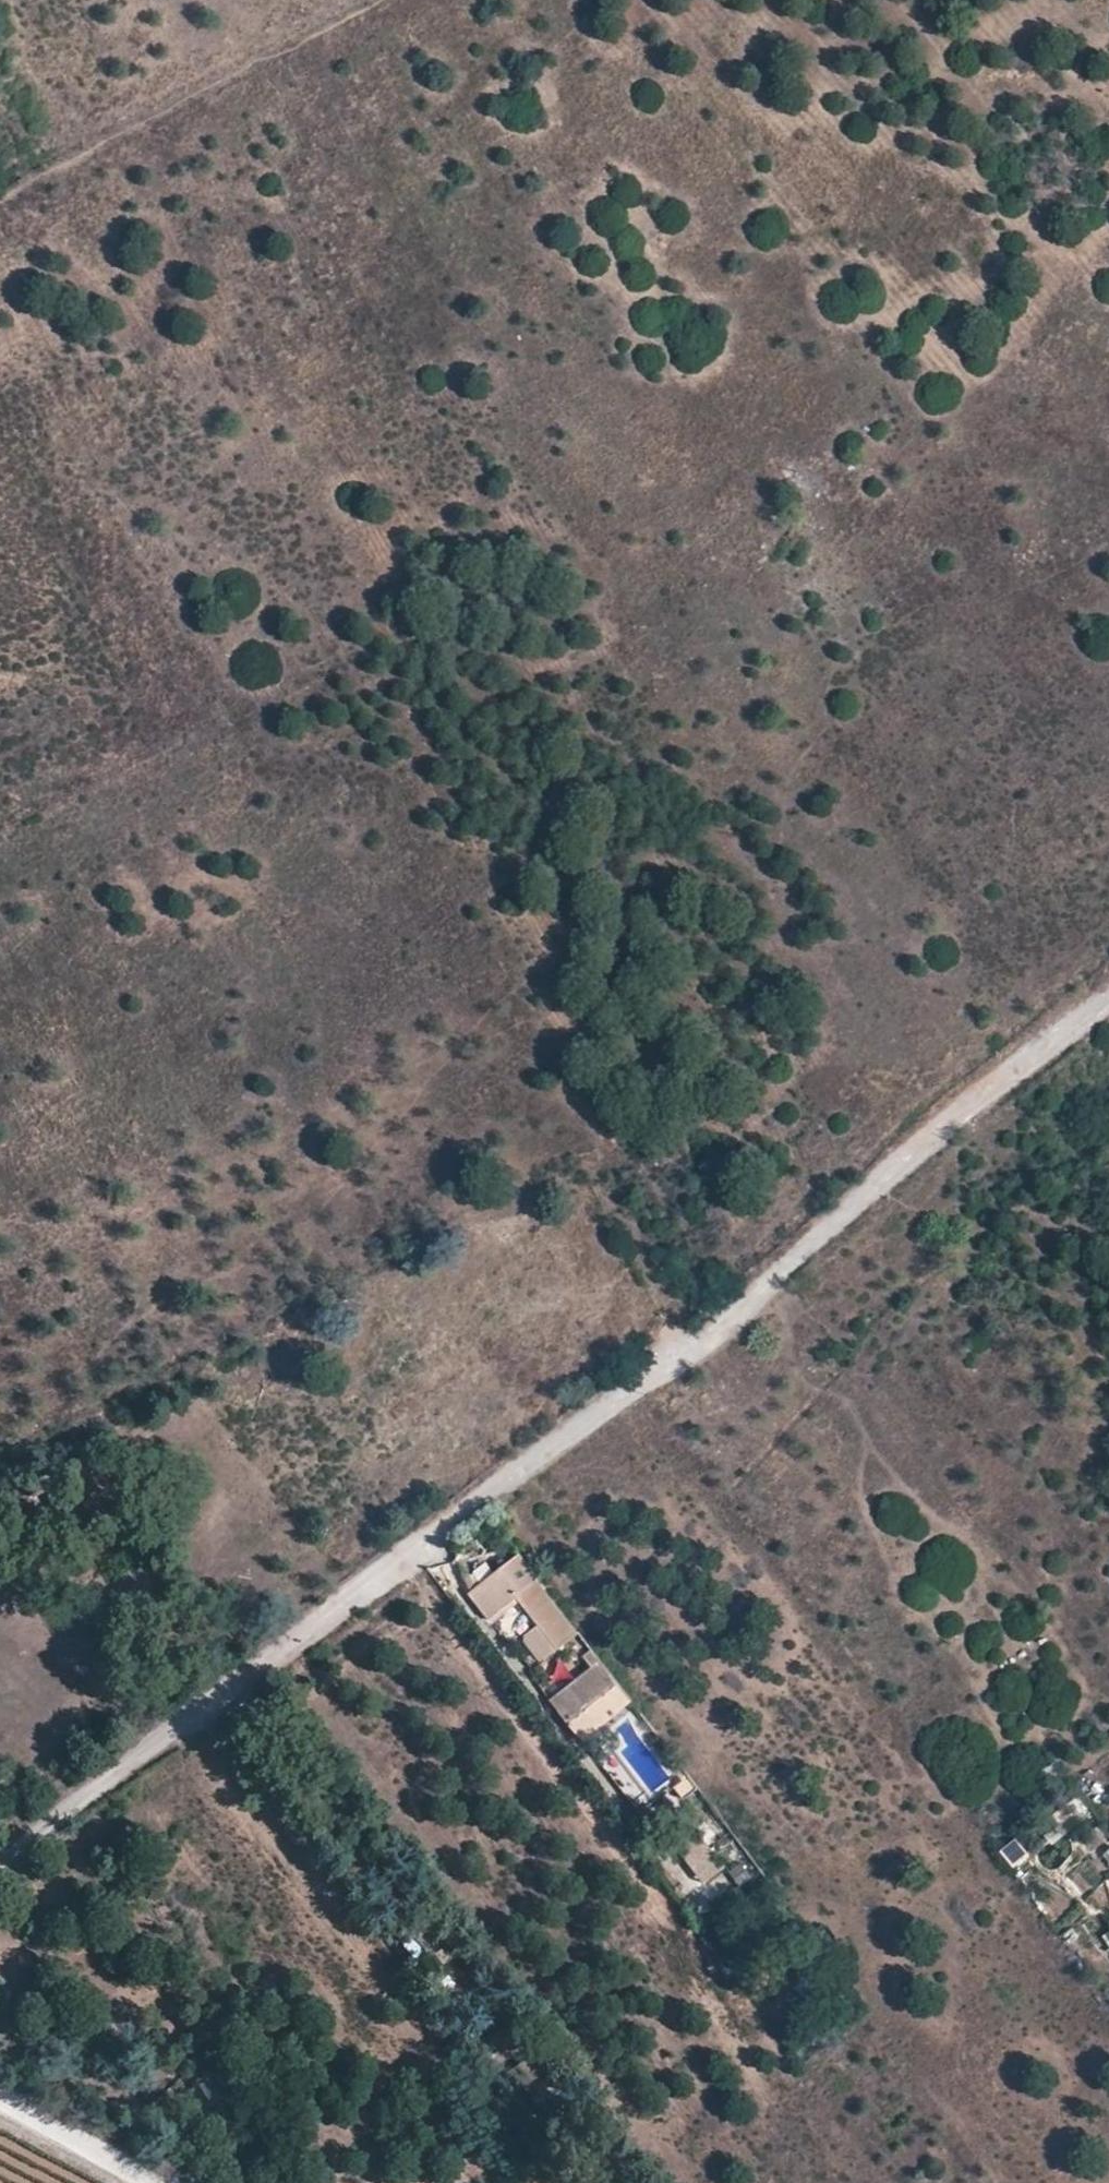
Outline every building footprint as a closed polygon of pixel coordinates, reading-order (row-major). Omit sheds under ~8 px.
[(519,1555),(515,1550),(466,1589),(489,1619),(516,1597),(535,1622),(554,1648),(576,1631),(533,1576),(534,1575),(519,1555)] [(554,1648),(535,1622),(524,1631),(544,1656),(554,1648)] [(617,1682),(599,1659),(548,1699),(573,1730),(582,1722),(576,1714),(595,1700),(608,1717),(630,1698),(617,1682)] [(582,1722),(573,1730),(580,1738),(608,1717),(595,1700),(576,1714),(582,1722)] [(698,1787),(688,1774),(673,1786),(683,1799),(698,1787)] [(691,1830),(674,1842),(704,1880),(720,1868),(691,1830)] [(1015,1868),(1031,1856),(1018,1838),(1001,1850),(1015,1868)] [(525,2089),(540,2078),(526,2059),(510,2070),(525,2089)] [(222,2123),(244,2111),(221,2073),(201,2086),(222,2123)]
